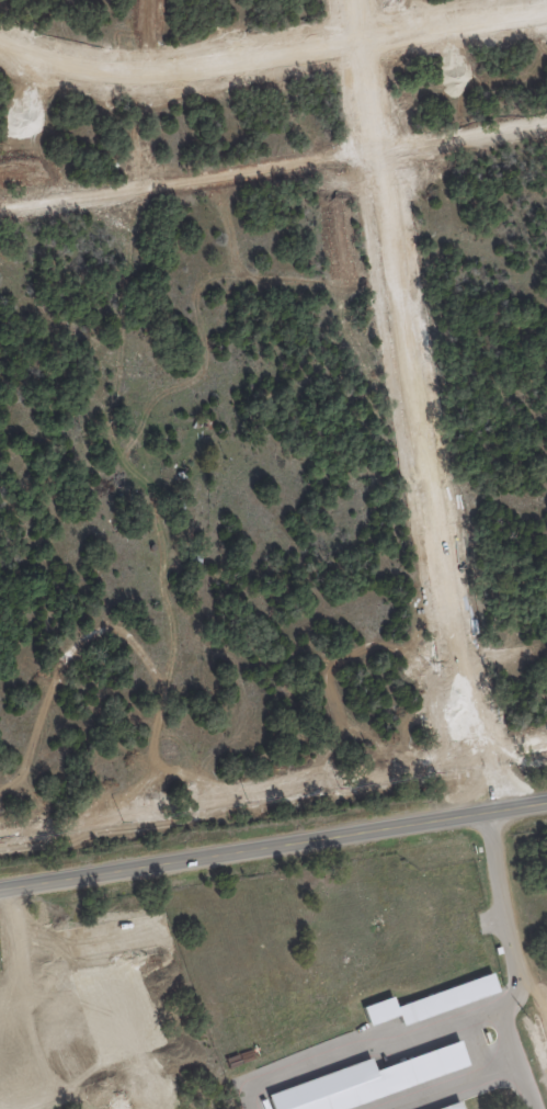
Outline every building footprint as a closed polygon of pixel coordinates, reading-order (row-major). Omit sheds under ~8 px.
[(402,1024),(499,993),(493,974),(396,1005),(393,996),(363,1006),(369,1025),(399,1015),(402,1024)] [(267,1092),(272,1108),(341,1108),(469,1069),(460,1042),(374,1069),(371,1060),(267,1092)]
